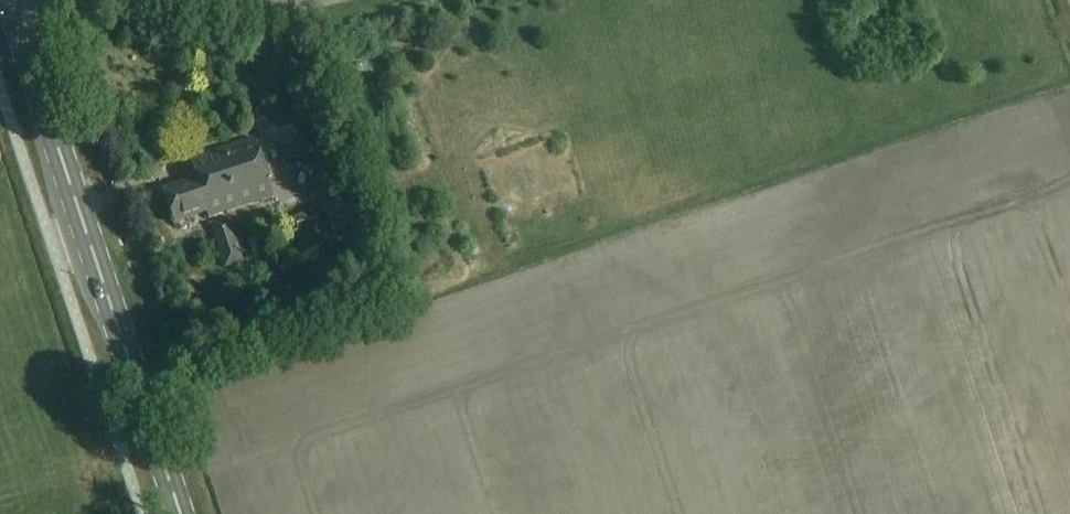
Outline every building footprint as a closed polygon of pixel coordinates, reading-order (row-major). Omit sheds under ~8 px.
[(207,218),(216,216),(271,198),(253,141),(188,162),(194,181),(161,192),(172,225),(206,214),(207,218)] [(357,195),(323,206),(329,224),(333,234),(367,223),(357,195)] [(304,214),(293,218),(300,235),(310,231),(304,214)] [(227,221),(219,223),(210,226),(224,269),(241,263),(227,221)]
